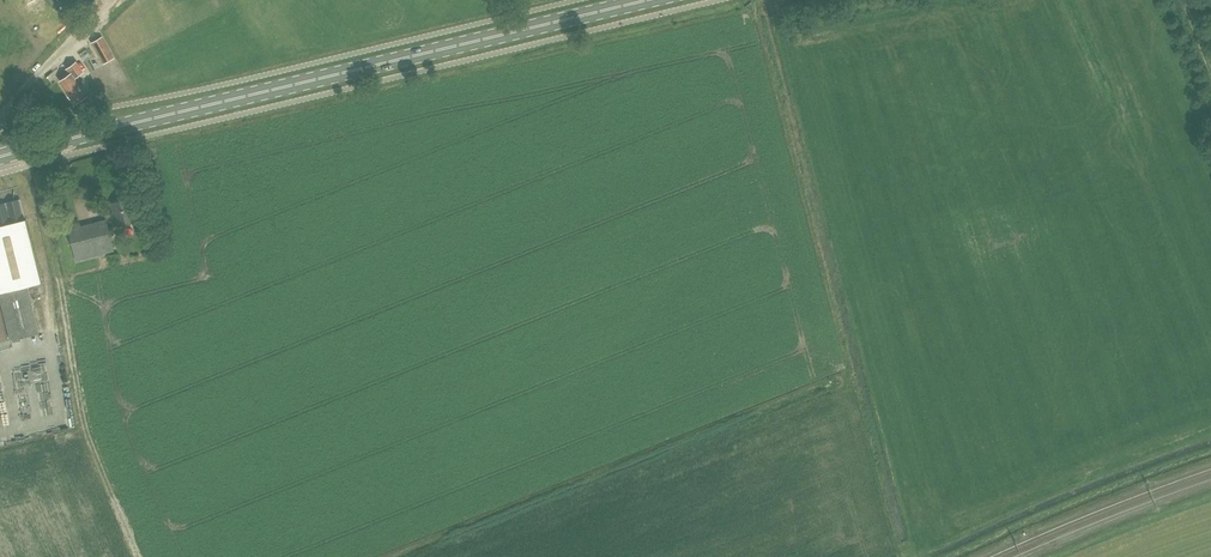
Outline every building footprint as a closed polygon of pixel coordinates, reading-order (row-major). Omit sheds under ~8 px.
[(114,58),(102,35),(92,41),(104,64),(114,58)] [(59,78),(62,82),(75,102),(86,95),(74,78),(83,72),(76,63),(68,68),(70,71),(59,78)] [(130,198),(111,203),(117,226),(136,221),(130,198)] [(0,204),(0,295),(11,339),(39,332),(28,286),(43,282),(26,218),(25,219),(20,199),(0,204)] [(114,251),(106,220),(69,229),(77,260),(114,251)]
